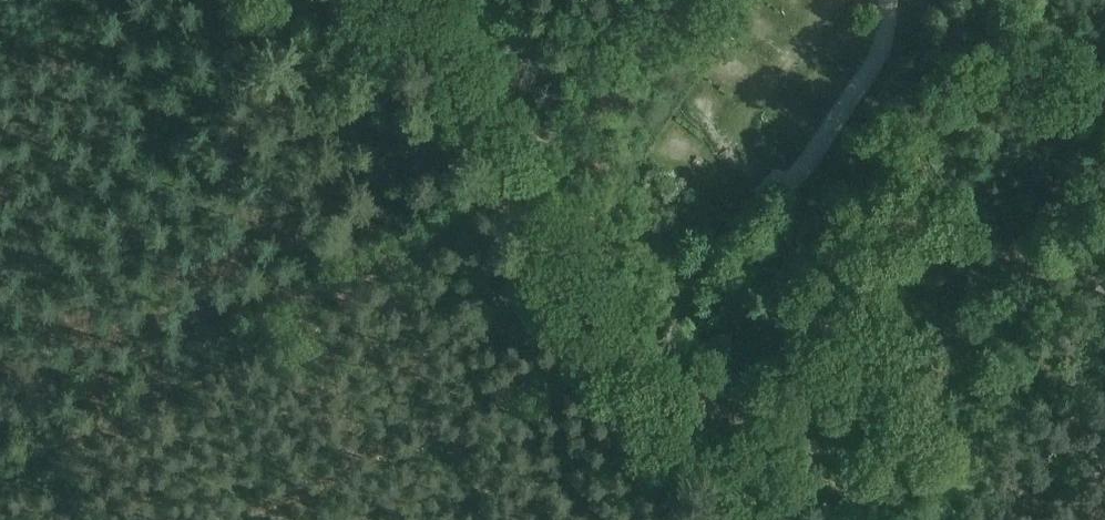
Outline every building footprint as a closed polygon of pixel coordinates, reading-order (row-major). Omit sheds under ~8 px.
[(775,3),(785,22),(797,16),(789,0),(780,0),(775,3)]
